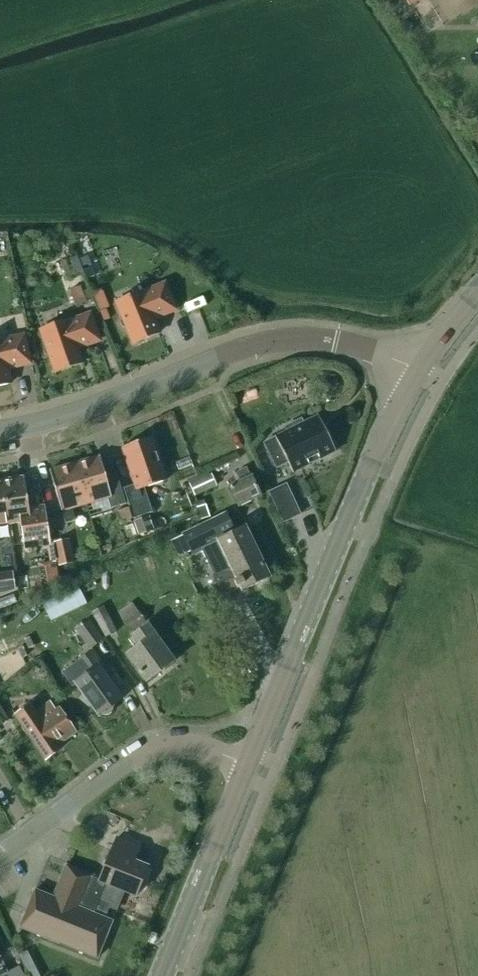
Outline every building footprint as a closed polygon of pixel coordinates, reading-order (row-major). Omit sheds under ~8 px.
[(381,9),(385,16),(392,11),(388,5),(381,9)] [(70,260),(74,270),(81,268),(77,257),(70,260)] [(80,261),(83,268),(91,265),(88,257),(80,261)] [(84,271),(87,279),(95,277),(92,268),(84,271)] [(142,292),(117,302),(124,319),(121,320),(120,322),(122,327),(124,328),(127,327),(134,344),(159,334),(153,319),(175,310),(164,285),(143,294),(142,292)] [(80,287),(70,290),(75,306),(86,302),(80,287)] [(93,293),(100,312),(106,310),(109,308),(102,289),(93,293)] [(51,359),(57,376),(82,367),(77,352),(99,345),(91,319),(69,326),(68,325),(42,333),(48,350),(46,351),(44,354),(46,358),(48,360),(51,359)] [(10,384),(7,369),(29,364),(24,337),(1,342),(0,341),(0,387),(10,384)] [(292,474),(335,452),(318,416),(302,424),(301,420),(285,428),(287,432),(275,438),(264,444),(276,468),(287,463),(292,474)] [(133,519),(152,513),(144,488),(166,481),(151,438),(122,448),(134,485),(123,489),(133,519)] [(74,464),(86,505),(108,499),(111,509),(125,505),(116,474),(105,477),(99,457),(74,464)] [(72,509),(86,505),(74,464),(49,471),(61,512),(62,512),(65,524),(75,521),(72,509)] [(250,477),(246,468),(236,473),(240,482),(228,487),(237,506),(260,496),(251,477),(250,477)] [(217,487),(211,474),(189,485),(195,497),(217,487)] [(24,478),(2,481),(9,524),(20,523),(24,550),(50,546),(45,506),(29,508),(24,478)] [(9,524),(2,481),(0,481),(0,525),(9,524)] [(285,486),(269,493),(282,522),(298,515),(285,486)] [(205,507),(197,509),(201,521),(209,519),(205,507)] [(182,535),(192,555),(202,550),(214,575),(213,576),(222,595),(240,587),(242,591),(270,578),(245,527),(234,532),(226,514),(182,535)] [(148,517),(134,522),(139,537),(153,532),(148,517)] [(74,563),(68,539),(53,542),(58,567),(74,563)] [(0,575),(0,595),(15,588),(13,573),(0,575)] [(57,576),(41,578),(42,588),(58,586),(57,576)] [(117,632),(105,607),(93,612),(105,638),(117,632)] [(137,611),(124,621),(132,633),(146,624),(137,611)] [(89,649),(103,640),(89,620),(76,629),(89,649)] [(126,655),(145,683),(174,662),(148,625),(128,639),(135,649),(126,655)] [(78,661),(62,673),(73,687),(76,684),(99,716),(101,715),(105,716),(108,715),(111,713),(112,711),(113,706),(121,700),(99,668),(102,666),(92,651),(78,661)] [(74,733),(58,709),(56,711),(50,702),(35,712),(30,706),(16,716),(45,760),(60,750),(57,745),(74,733)] [(118,838),(111,853),(111,852),(100,879),(66,865),(53,898),(35,890),(33,895),(31,899),(26,912),(20,928),(97,960),(112,922),(105,919),(117,890),(136,898),(148,868),(134,862),(141,847),(118,838)] [(157,937),(152,935),(148,944),(154,946),(157,937)] [(27,952),(19,956),(28,975),(39,975),(27,952)] [(19,967),(7,973),(0,959),(0,975),(23,975),(19,967)]
